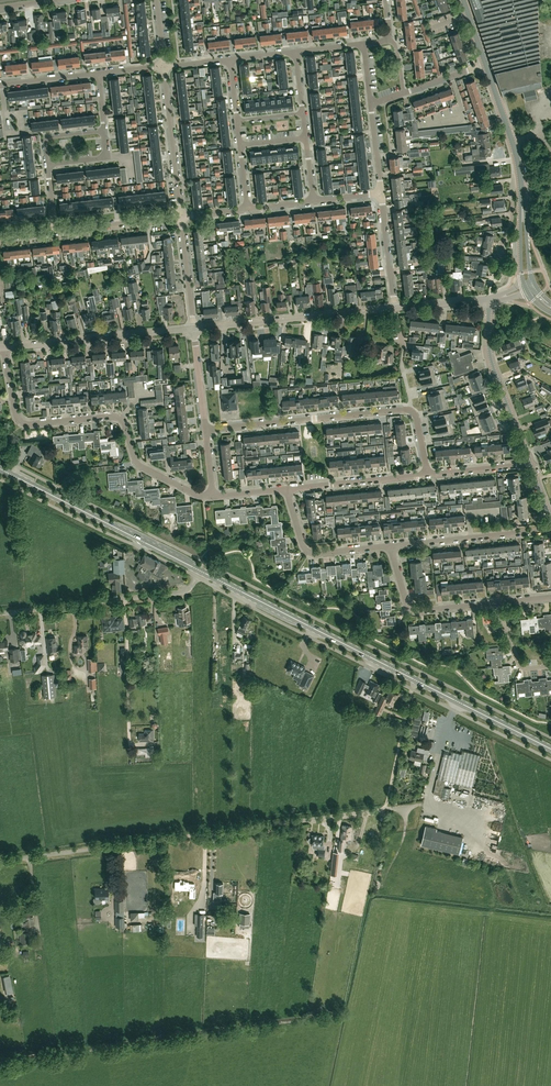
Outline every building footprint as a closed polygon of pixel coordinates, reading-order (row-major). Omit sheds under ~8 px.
[(478,23),(496,74),(503,96),(505,95),(523,91),(535,89),(542,87),(540,79),(541,79),(538,44),(538,34),(537,0),(470,0),(478,23)] [(132,10),(145,8),(144,1),(135,2),(136,6),(131,7),(132,10)] [(181,11),(189,10),(189,6),(195,6),(195,5),(199,5),(199,2),(194,2),(188,3),(180,4),(181,11)] [(448,2),(439,5),(442,12),(450,9),(448,2)] [(113,7),(106,8),(107,16),(111,15),(111,22),(114,21),(115,21),(115,20),(113,7)] [(100,8),(92,9),(93,18),(101,17),(101,16),(100,8)] [(77,18),(74,18),(75,24),(81,23),(81,22),(87,22),(85,9),(76,10),(77,18)] [(342,27),(341,19),(341,17),(347,16),(346,11),(337,11),(338,19),(339,27),(342,27)] [(54,26),(61,25),(60,20),(59,12),(52,13),(53,21),(54,21),(54,26)] [(43,22),(42,14),(34,15),(35,24),(36,24),(36,29),(41,28),(45,27),(45,22),(43,22)] [(22,35),(21,28),(20,20),(13,21),(14,29),(16,29),(17,36),(22,35)] [(312,30),(313,38),(320,38),(319,26),(319,25),(312,26),(312,30)] [(327,37),(326,28),(322,29),(322,26),(319,26),(320,38),(327,37)] [(267,35),(268,44),(275,43),(274,34),(270,35),(269,27),(266,28),(267,35)] [(135,36),(148,35),(147,28),(138,29),(139,33),(135,33),(135,36)] [(461,39),(458,33),(450,36),(452,42),(461,39)] [(281,34),(274,34),(275,43),(282,42),(281,34)] [(230,48),(229,39),(222,40),(223,49),(230,48)] [(455,49),(463,46),(461,39),(452,42),(455,49)] [(193,43),(185,44),(185,51),(194,50),(193,46),(200,45),(201,51),(204,50),(204,42),(199,42),(193,43)] [(37,46),(30,47),(28,47),(29,56),(32,56),(32,50),(37,49),(37,46)] [(118,50),(119,59),(126,58),(125,49),(121,50),(120,46),(117,47),(118,50)] [(435,50),(436,55),(441,53),(441,52),(450,49),(449,46),(442,48),(440,49),(440,48),(435,50)] [(457,55),(465,52),(463,46),(455,49),(457,55)] [(432,57),(435,56),(434,51),(431,52),(429,52),(422,53),(422,49),(414,50),(415,57),(423,56),(429,55),(431,55),(432,57)] [(465,52),(457,55),(459,62),(468,59),(465,52)] [(45,60),(46,69),(54,68),(52,59),(52,60),(45,60)] [(432,68),(424,69),(416,70),(417,77),(425,76),(425,72),(433,72),(432,68)] [(309,87),(318,86),(317,79),(309,80),(309,83),(309,87)] [(468,90),(477,87),(475,80),(466,83),(468,90)] [(89,97),(88,91),(92,90),(91,82),(84,83),(85,91),(86,102),(93,101),(92,96),(89,97)] [(252,91),(251,83),(242,84),(243,92),(252,91)] [(470,96),(479,93),(477,87),(468,90),(470,96)] [(451,100),(450,98),(454,96),(451,88),(445,90),(448,99),(449,101),(451,100)] [(202,99),(209,98),(211,98),(210,94),(207,94),(207,89),(204,89),(201,89),(202,99)] [(441,101),(448,99),(445,90),(438,92),(441,101)] [(319,92),(311,93),(311,100),(320,99),(319,92)] [(438,102),(441,101),(438,92),(432,95),(435,103),(436,107),(439,106),(438,102)] [(473,102),(481,99),(479,93),(470,96),(473,102)] [(285,109),(288,108),(288,109),(293,108),(292,95),(283,96),(285,109)] [(429,105),(435,103),(432,95),(426,97),(429,105)] [(285,109),(283,96),(276,97),(277,110),(282,109),(285,109)] [(272,110),(277,110),(276,97),(268,98),(269,110),(272,110)] [(422,108),(429,105),(426,97),(419,99),(422,108)] [(266,111),(269,110),(268,98),(260,99),(261,112),(266,111)] [(218,106),(226,105),(225,99),(217,100),(217,102),(213,103),(213,107),(218,106)] [(252,100),(253,112),(257,112),(261,112),(260,99),(252,100)] [(416,110),(422,108),(419,99),(413,101),(416,110)] [(475,109),(483,106),(481,99),(473,102),(475,109)] [(252,100),(244,101),(245,114),(250,113),(253,112),(252,100)] [(394,118),(413,116),(413,113),(410,106),(406,107),(408,113),(402,113),(402,110),(393,111),(394,118)] [(477,115),(486,112),(483,106),(475,109),(477,115)] [(76,125),(75,117),(71,117),(70,112),(70,108),(67,108),(67,112),(68,118),(69,126),(76,125)] [(479,122),(488,119),(486,112),(477,115),(479,122)] [(412,126),(418,125),(417,122),(415,117),(413,117),(413,116),(394,118),(395,125),(403,124),(403,120),(411,119),(412,126)] [(488,119),(479,122),(481,128),(490,125),(490,124),(491,124),(490,120),(488,120),(488,119)] [(150,133),(158,132),(157,126),(149,127),(149,130),(139,131),(139,134),(144,134),(150,133)] [(396,137),(405,136),(404,129),(395,130),(396,137)] [(478,141),(489,140),(488,133),(479,134),(479,130),(465,132),(465,135),(472,135),(472,137),(475,137),(476,141),(471,141),(471,145),(477,144),(476,141),(478,141)] [(33,136),(32,136),(31,136),(23,137),(23,140),(18,140),(18,141),(14,142),(13,141),(8,142),(9,145),(10,145),(32,142),(32,140),(33,140),(33,139),(33,136)] [(412,139),(412,138),(411,138),(411,136),(405,136),(396,137),(397,145),(406,144),(405,140),(412,139)] [(481,148),(490,147),(489,140),(478,141),(476,141),(477,144),(480,144),(480,148),(481,148)] [(408,153),(419,152),(419,149),(410,149),(410,147),(413,147),(413,143),(406,144),(397,145),(398,152),(406,151),(407,154),(408,153)] [(291,159),(299,158),(298,146),(293,147),(289,147),(291,159)] [(283,160),(291,159),(289,147),(286,148),(286,147),(282,148),(283,160)] [(350,156),(357,155),(366,154),(365,147),(357,148),(357,152),(350,153),(350,156)] [(490,147),(481,148),(480,148),(479,148),(480,154),(477,154),(477,160),(482,159),(482,156),(491,155),(490,147)] [(275,161),(283,160),(282,148),(276,148),(276,149),(273,149),(275,161)] [(275,161),(273,149),(271,149),(266,150),(267,162),(275,161)] [(224,158),(232,157),(231,150),(223,151),(223,155),(218,155),(219,158),(224,158)] [(267,162),(266,150),(261,150),(258,151),(260,163),(267,162)] [(260,163),(258,151),(255,151),(250,151),(251,164),(260,163)] [(347,170),(367,167),(366,161),(358,162),(359,166),(344,167),(345,170),(347,170)] [(413,172),(423,171),(422,161),(417,162),(417,167),(413,168),(413,172)] [(408,163),(390,165),(390,168),(389,168),(389,171),(391,171),(391,172),(400,171),(399,167),(404,167),(408,166),(408,163)] [(489,164),(474,166),(475,174),(480,173),(480,169),(487,168),(487,171),(489,170),(490,177),(501,176),(500,166),(489,167),(489,164)] [(35,168),(27,169),(24,170),(17,171),(11,171),(12,173),(12,179),(18,178),(18,173),(21,173),(27,173),(28,176),(36,175),(35,168)] [(292,176),(301,175),(300,168),(292,169),(292,176)] [(87,178),(95,177),(94,169),(86,170),(87,178)] [(227,184),(235,183),(234,176),(226,177),(227,184)] [(392,185),(411,183),(411,179),(404,180),(403,176),(391,177),(392,185)] [(348,183),(346,183),(347,191),(352,191),(352,192),(356,191),(355,185),(353,185),(353,182),(348,183)] [(401,191),(405,190),(401,190),(400,187),(411,185),(411,183),(392,185),(393,192),(401,191)] [(332,185),(324,186),(324,193),(333,192),(332,188),(340,187),(341,192),(345,192),(345,191),(345,184),(340,184),(332,185)] [(503,193),(502,185),(491,186),(491,187),(488,187),(488,190),(491,190),(492,194),(503,193)] [(207,189),(206,186),(201,187),(192,187),(193,194),(201,193),(201,190),(207,189)] [(107,206),(114,205),(114,204),(117,204),(116,197),(112,197),(112,196),(109,194),(109,193),(108,188),(105,188),(106,192),(106,198),(107,206)] [(411,197),(422,196),(422,193),(407,194),(407,195),(405,195),(405,190),(401,191),(393,192),(394,199),(406,197),(407,197),(409,197),(411,197)] [(74,210),(73,202),(70,202),(69,197),(68,192),(66,192),(66,197),(67,202),(68,211),(74,210)] [(40,195),(39,195),(36,196),(36,200),(37,206),(38,214),(40,214),(40,215),(46,214),(45,208),(44,208),(44,205),(40,205),(40,201),(41,201),(40,195)] [(406,197),(394,199),(395,206),(403,205),(402,201),(406,201),(406,197)] [(207,199),(202,200),(194,201),(195,208),(203,207),(202,203),(208,202),(209,207),(213,206),(213,202),(212,202),(212,199),(207,199)] [(74,210),(82,209),(81,201),(73,202),(74,210)] [(486,213),(495,212),(505,210),(504,201),(494,202),(494,208),(486,209),(486,213)] [(364,206),(365,214),(368,214),(369,219),(376,218),(375,213),(372,214),(371,205),(364,206)] [(346,217),(345,208),(337,209),(338,218),(339,218),(340,225),(339,225),(340,229),(342,229),(342,224),(343,224),(342,221),(346,221),(346,217)] [(290,223),(289,215),(281,216),(282,224),(290,223)] [(483,225),(482,216),(475,217),(473,218),(473,221),(474,224),(476,224),(481,224),(481,225),(483,225)] [(395,226),(403,225),(402,218),(394,218),(395,226)] [(501,226),(500,218),(487,219),(487,222),(491,222),(492,227),(501,226)] [(239,221),(232,221),(233,229),(236,228),(237,232),(240,231),(240,228),(239,221)] [(396,233),(403,232),(403,225),(395,226),(396,233)] [(208,237),(216,236),(215,230),(211,230),(211,228),(207,229),(207,231),(208,237)] [(475,239),(491,242),(493,235),(492,235),(493,231),(491,230),(483,231),(483,234),(485,234),(484,238),(476,236),(475,239)] [(396,240),(404,239),(404,235),(408,234),(408,231),(403,232),(396,233),(396,240)] [(139,250),(142,249),(141,235),(134,236),(135,243),(139,243),(138,244),(139,250)] [(129,251),(128,237),(124,237),(124,236),(121,237),(122,245),(126,244),(126,245),(125,246),(125,248),(126,249),(128,251),(129,251)] [(154,245),(158,244),(164,244),(171,243),(170,236),(163,237),(163,240),(152,242),(152,245),(154,245)] [(111,238),(113,253),(113,254),(115,254),(115,249),(119,248),(118,238),(117,237),(114,237),(114,238),(111,238)] [(490,249),(491,242),(475,239),(474,242),(478,243),(483,244),(482,247),(474,245),(474,246),(490,249)] [(97,258),(100,258),(100,250),(98,240),(92,241),(93,249),(97,249),(97,254),(97,258)] [(84,259),(84,256),(83,252),(82,242),(75,243),(76,250),(80,249),(80,251),(81,260),(84,259)] [(398,254),(406,253),(406,249),(411,249),(411,248),(415,248),(414,245),(411,245),(405,246),(397,247),(398,254)] [(40,247),(37,247),(37,246),(33,246),(33,248),(34,255),(37,255),(38,261),(36,261),(37,265),(39,265),(42,264),(42,262),(41,261),(41,254),(40,247)] [(376,246),(367,247),(366,247),(366,251),(362,251),(363,252),(362,252),(362,255),(368,254),(377,253),(376,246)] [(488,256),(490,249),(474,246),(473,249),(476,249),(476,250),(482,251),(481,254),(488,256)] [(12,269),(12,264),(10,250),(4,251),(4,258),(8,258),(8,264),(5,265),(5,269),(12,268),(12,269)] [(399,261),(407,260),(410,259),(409,252),(406,253),(398,254),(399,261)] [(407,260),(399,261),(400,268),(408,267),(407,263),(412,263),(412,262),(416,262),(416,261),(421,260),(421,258),(412,259),(410,259),(407,260)] [(480,265),(480,261),(472,261),(471,265),(473,266),(473,269),(477,270),(476,274),(485,275),(486,265),(480,264),(480,265)] [(444,263),(438,263),(437,263),(438,273),(445,273),(444,263)] [(140,273),(152,272),(152,265),(145,265),(140,273)] [(451,290),(459,289),(459,286),(463,285),(461,267),(455,268),(455,271),(453,272),(453,280),(450,280),(451,290)] [(86,278),(89,277),(87,268),(84,269),(84,270),(76,272),(77,276),(85,274),(86,278)] [(404,281),(412,280),(417,279),(417,276),(413,276),(412,273),(411,273),(403,273),(404,281)] [(469,279),(470,276),(464,274),(463,278),(464,285),(468,285),(469,281),(475,283),(474,287),(482,289),(484,282),(471,279),(471,280),(469,279)] [(443,291),(441,278),(432,279),(427,279),(428,287),(433,287),(433,292),(443,291)] [(130,285),(131,292),(139,291),(137,281),(129,282),(130,285)] [(176,282),(168,283),(169,290),(169,293),(177,292),(176,289),(177,289),(176,282)] [(312,283),(314,299),(315,299),(315,304),(323,304),(322,293),(319,294),(318,290),(322,289),(321,282),(312,283)] [(303,296),(304,306),(311,305),(309,292),(312,291),(311,284),(307,284),(307,286),(305,287),(306,295),(303,296)] [(344,292),(345,292),(346,301),(353,300),(352,291),(349,291),(349,284),(343,284),(344,292)] [(304,306),(303,296),(302,290),(298,290),(296,290),(296,285),(292,286),(293,294),(296,293),(297,307),(304,306)] [(262,311),(269,310),(268,302),(272,302),(270,286),(262,287),(263,297),(261,298),(261,302),(262,311)] [(375,290),(374,288),(371,288),(371,286),(368,286),(368,289),(368,291),(369,299),(376,298),(376,297),(375,290)] [(241,297),(241,292),(240,287),(232,288),(232,289),(237,289),(238,302),(242,302),(241,297)] [(413,287),(405,288),(406,295),(413,294),(418,294),(417,289),(413,289),(413,287)] [(335,292),(334,288),(329,289),(331,303),(338,302),(338,301),(340,300),(339,297),(338,297),(337,292),(335,292)] [(211,316),(210,301),(209,301),(208,290),(201,291),(202,302),(206,301),(207,308),(204,308),(204,317),(211,316)] [(361,299),(369,299),(368,291),(360,292),(361,299)] [(284,301),(283,293),(279,294),(279,302),(277,302),(278,309),(286,308),(286,301),(284,301)] [(167,303),(166,295),(157,296),(159,308),(164,307),(165,318),(173,317),(172,306),(173,306),(172,302),(167,303)] [(78,312),(75,300),(74,297),(68,298),(69,302),(70,307),(73,306),(74,313),(78,312)] [(17,315),(22,314),(19,298),(14,298),(17,315)] [(129,301),(128,298),(125,298),(125,302),(126,308),(123,308),(125,318),(133,317),(130,301),(129,301)] [(231,306),(232,314),(239,313),(238,305),(235,305),(234,299),(231,300),(231,306)] [(47,309),(53,308),(58,307),(56,300),(51,302),(51,303),(47,303),(47,309)] [(148,308),(147,301),(142,301),(142,305),(144,304),(144,308),(142,309),(143,318),(150,317),(149,308),(148,308)] [(210,301),(211,316),(218,315),(218,307),(216,307),(214,307),(214,305),(212,303),(212,301),(210,301)] [(246,313),(255,312),(254,301),(245,301),(246,313)] [(87,325),(94,323),(94,322),(96,322),(94,312),(98,311),(96,303),(87,305),(89,312),(84,314),(86,323),(87,323),(87,325)] [(115,321),(113,310),(108,311),(106,310),(103,311),(102,312),(102,314),(104,323),(115,321)] [(56,317),(56,312),(51,312),(52,320),(50,320),(50,326),(49,327),(49,329),(51,329),(58,329),(57,324),(61,324),(60,316),(56,317)] [(75,317),(74,313),(70,314),(69,314),(68,314),(67,314),(67,315),(66,315),(65,315),(66,319),(67,319),(69,328),(77,326),(75,317)] [(19,319),(18,315),(8,316),(9,326),(12,326),(13,334),(20,333),(19,320),(19,319)] [(32,332),(39,331),(38,322),(40,321),(39,315),(33,316),(34,322),(31,322),(32,332)] [(424,329),(425,321),(417,321),(417,329),(424,329)] [(432,322),(431,330),(438,331),(439,323),(432,322)] [(460,333),(460,325),(453,324),(452,339),(451,342),(452,342),(451,347),(454,348),(455,348),(456,340),(454,340),(455,333),(460,333)] [(465,348),(468,326),(460,325),(460,333),(463,333),(462,338),(463,338),(462,347),(465,348)] [(468,326),(465,348),(472,348),(473,344),(469,343),(469,340),(473,340),(475,327),(468,326)] [(326,358),(328,344),(322,344),(323,335),(313,334),(312,347),(323,348),(322,357),(326,358)] [(329,340),(329,345),(335,346),(334,352),(335,352),(334,361),(344,362),(344,361),(341,358),(342,353),(342,349),(343,346),(339,346),(340,336),(332,336),(332,340),(329,340)] [(276,337),(270,338),(271,353),(280,352),(280,349),(280,342),(277,342),(276,337)] [(342,349),(342,353),(350,354),(350,355),(354,356),(356,338),(347,337),(346,346),(343,345),(343,346),(342,349)] [(265,346),(262,346),(262,353),(263,357),(271,356),(271,353),(270,338),(264,339),(264,341),(265,346)] [(298,356),(298,353),(300,339),(292,338),(291,346),(295,346),(294,356),(298,356)] [(302,339),(300,339),(298,353),(301,354),(302,347),(305,347),(306,339),(305,338),(303,338),(302,339)] [(258,339),(251,340),(252,352),(256,351),(256,354),(262,353),(262,346),(259,347),(258,342),(258,339)] [(234,341),(234,342),(235,355),(241,354),(242,357),(246,356),(245,346),(241,346),(241,341),(239,341),(239,340),(234,341)] [(505,353),(509,351),(510,355),(522,350),(520,345),(521,344),(519,340),(518,340),(513,342),(513,341),(502,345),(505,353)] [(228,355),(235,355),(234,342),(227,342),(228,355)] [(219,358),(218,351),(219,351),(218,343),(211,344),(211,352),(215,351),(215,358),(219,358)] [(171,345),(170,346),(169,347),(170,357),(180,356),(178,346),(174,346),(174,345),(171,345)] [(391,363),(391,354),(386,354),(387,345),(377,345),(376,358),(385,358),(385,362),(391,363)] [(429,353),(429,348),(419,347),(419,350),(413,349),(412,357),(416,358),(416,359),(423,359),(424,352),(429,353)] [(160,362),(160,364),(164,364),(163,349),(158,349),(158,348),(153,348),(154,350),(153,350),(154,363),(160,362)] [(138,362),(138,358),(137,351),(130,351),(131,359),(135,358),(136,365),(137,365),(138,365),(138,362)] [(453,356),(451,351),(448,352),(455,376),(474,368),(472,360),(474,359),(471,352),(460,356),(459,353),(453,356)] [(364,362),(364,360),(364,353),(361,352),(356,352),(356,361),(364,362)] [(100,366),(99,354),(92,355),(93,363),(96,362),(97,365),(96,365),(96,368),(97,369),(101,368),(100,366)] [(80,368),(79,357),(76,357),(75,356),(72,356),(72,357),(72,365),(76,365),(76,368),(80,368)] [(59,370),(58,359),(55,359),(55,358),(52,358),(52,359),(51,359),(52,366),(48,366),(48,369),(49,378),(53,377),(52,371),(59,370)] [(41,367),(41,360),(37,360),(37,362),(36,364),(32,364),(31,364),(30,365),(30,362),(21,362),(22,369),(38,368),(38,367),(41,367)] [(512,370),(520,367),(518,360),(509,363),(512,370)] [(208,366),(209,370),(210,370),(210,374),(214,374),(215,384),(220,383),(220,369),(216,369),(216,363),(209,364),(209,366),(208,366)] [(425,366),(426,370),(424,370),(419,371),(420,378),(435,375),(433,364),(425,366)] [(31,375),(31,372),(35,372),(35,371),(39,371),(38,368),(22,369),(23,376),(31,375)] [(470,384),(483,379),(481,373),(476,375),(473,376),(472,373),(465,375),(467,382),(469,381),(470,384)] [(36,381),(35,378),(33,378),(33,375),(31,375),(23,376),(23,383),(33,382),(34,382),(33,382),(33,381),(36,381)] [(232,376),(233,384),(244,383),(243,375),(232,376)] [(437,385),(435,375),(420,378),(422,385),(427,384),(429,384),(430,387),(437,385)] [(127,382),(134,382),(134,381),(133,377),(124,378),(124,385),(128,385),(127,382)] [(527,384),(524,378),(516,381),(519,389),(528,386),(530,392),(535,391),(531,382),(527,384)] [(485,385),(483,379),(470,384),(469,384),(472,394),(479,391),(478,388),(481,387),(485,385)] [(33,382),(23,383),(24,390),(35,389),(34,382),(33,382)] [(120,401),(119,392),(115,392),(114,386),(115,386),(114,383),(111,383),(113,401),(120,401)] [(550,395),(550,388),(543,383),(540,388),(550,395)] [(175,392),(184,391),(184,388),(184,385),(183,385),(183,384),(174,385),(174,386),(175,392)] [(391,398),(394,398),(395,398),(399,398),(399,397),(399,392),(397,393),(397,389),(393,389),(392,386),(390,386),(390,389),(391,398)] [(67,406),(66,398),(67,398),(66,388),(62,389),(63,398),(59,398),(60,407),(67,406)] [(229,392),(228,388),(221,389),(221,393),(223,410),(237,409),(235,392),(229,392)] [(282,400),(282,391),(288,390),(288,388),(286,388),(274,389),(276,402),(282,402),(282,400)] [(436,390),(436,393),(434,394),(429,395),(430,402),(445,399),(443,388),(436,390)] [(80,396),(81,405),(88,404),(87,395),(88,395),(88,391),(84,391),(84,396),(80,396)] [(176,400),(185,399),(184,391),(175,392),(176,400)] [(100,403),(99,394),(98,392),(95,392),(95,394),(91,395),(92,404),(100,403)] [(325,405),(324,396),(320,397),(319,393),(316,393),(318,406),(325,405)] [(525,408),(534,404),(533,400),(536,399),(534,393),(531,394),(531,396),(522,400),(525,408)] [(473,402),(474,405),(486,400),(484,394),(479,396),(476,397),(475,394),(468,397),(470,403),(473,402)] [(27,404),(35,403),(40,402),(39,399),(35,400),(34,395),(26,396),(27,404)] [(177,407),(186,406),(185,399),(176,400),(177,407)] [(447,409),(445,399),(430,402),(432,409),(437,408),(439,407),(440,411),(447,409)] [(474,405),(472,406),(475,415),(482,412),(481,409),(484,408),(488,406),(486,400),(474,405)] [(35,403),(27,404),(28,411),(36,410),(39,409),(39,406),(35,406),(35,403)] [(178,414),(187,413),(186,406),(177,407),(178,414)] [(448,424),(447,420),(450,420),(448,413),(441,415),(442,418),(439,419),(434,420),(436,427),(448,424)] [(483,413),(475,416),(478,422),(481,421),(483,424),(493,420),(491,414),(486,415),(484,416),(483,413)] [(545,428),(550,426),(547,418),(534,423),(535,427),(533,428),(536,436),(546,432),(545,428)] [(493,420),(483,424),(481,424),(483,427),(480,428),(483,434),(490,432),(488,429),(491,428),(496,426),(493,420)] [(141,430),(155,429),(154,422),(140,423),(140,426),(139,427),(139,429),(141,430)] [(396,430),(405,429),(406,428),(406,425),(404,425),(404,422),(398,423),(395,423),(396,430)] [(451,423),(448,424),(436,427),(437,434),(442,433),(445,432),(446,435),(453,434),(451,423)] [(180,434),(189,433),(188,426),(179,427),(180,434)] [(333,436),(334,436),(333,427),(326,428),(327,439),(329,439),(329,440),(334,439),(333,436)] [(155,429),(141,430),(141,433),(140,434),(140,436),(141,437),(150,436),(150,432),(155,431),(155,429)] [(393,435),(394,437),(406,436),(405,433),(406,433),(406,430),(405,429),(396,430),(397,434),(393,435)] [(101,447),(100,439),(99,431),(94,431),(95,432),(84,433),(85,441),(93,440),(94,447),(101,447)] [(291,432),(293,443),(293,442),(295,442),(295,443),(299,442),(299,441),(298,431),(291,432)] [(85,441),(84,433),(84,432),(79,433),(79,434),(69,435),(69,443),(78,442),(79,449),(86,448),(85,441)] [(56,444),(63,444),(63,451),(70,450),(69,443),(69,435),(69,434),(64,434),(64,435),(53,436),(55,451),(57,451),(56,444)] [(502,443),(503,452),(510,451),(509,443),(505,443),(506,442),(505,440),(504,439),(506,439),(505,434),(501,434),(502,443)] [(100,439),(101,447),(101,450),(110,449),(110,456),(113,455),(113,458),(117,457),(116,439),(110,440),(110,441),(108,441),(108,438),(100,439)] [(386,447),(393,447),(393,442),(388,443),(388,438),(385,438),(386,447)] [(222,450),(231,449),(230,442),(221,443),(222,450)] [(32,444),(27,453),(32,456),(28,462),(36,466),(37,466),(39,462),(41,463),(42,463),(43,461),(44,461),(43,457),(41,457),(39,456),(43,450),(32,444)] [(166,446),(167,446),(167,444),(163,445),(164,448),(157,449),(158,459),(161,459),(162,458),(162,457),(165,457),(164,452),(167,451),(166,446)] [(158,459),(157,449),(157,448),(153,448),(152,447),(146,447),(146,454),(150,454),(151,459),(154,458),(154,459),(154,460),(158,459)] [(393,447),(386,447),(388,464),(392,463),(391,461),(394,461),(393,456),(390,456),(389,451),(394,451),(393,447)] [(468,457),(468,456),(471,455),(470,447),(463,447),(464,456),(464,457),(465,458),(467,458),(468,457)] [(184,456),(184,454),(181,454),(181,456),(177,456),(178,458),(179,469),(186,468),(184,456)] [(410,454),(402,455),(397,456),(397,457),(397,458),(398,460),(399,461),(399,462),(400,463),(401,463),(402,463),(402,462),(411,461),(412,458),(411,458),(410,454)] [(178,458),(174,459),(173,456),(170,457),(172,469),(179,469),(178,458)] [(184,456),(186,468),(193,467),(192,457),(187,458),(187,456),(184,456)] [(330,469),(337,469),(336,460),(329,461),(330,469)] [(261,476),(261,468),(258,468),(257,467),(256,465),(253,465),(255,477),(257,477),(257,478),(258,478),(261,478),(261,477),(261,476)] [(109,482),(112,482),(113,489),(128,487),(127,481),(126,471),(108,473),(109,482)] [(515,483),(519,483),(519,476),(518,476),(518,473),(513,474),(513,477),(509,478),(510,485),(515,484),(515,483)] [(144,495),(144,489),(143,479),(127,481),(128,487),(128,491),(135,490),(135,496),(144,495)] [(483,489),(490,489),(489,484),(488,484),(488,479),(481,480),(482,484),(483,484),(483,489)] [(489,484),(490,489),(497,488),(496,483),(495,483),(495,479),(488,479),(488,484),(489,484)] [(476,490),(483,489),(483,484),(482,484),(481,480),(475,481),(475,485),(476,485),(476,490)] [(462,491),(469,491),(469,486),(468,486),(468,481),(461,482),(461,486),(462,486),(462,491)] [(469,491),(476,490),(476,485),(475,485),(475,481),(468,481),(468,486),(469,486),(469,491)] [(463,494),(462,491),(462,486),(461,486),(461,482),(454,483),(454,487),(455,487),(456,492),(460,491),(460,494),(463,494)] [(440,493),(449,493),(448,488),(447,483),(440,484),(441,489),(439,489),(440,493)] [(449,493),(456,492),(455,487),(454,487),(454,483),(447,483),(448,488),(449,493)] [(516,490),(520,490),(519,483),(515,483),(515,484),(510,485),(511,492),(516,491),(516,490)] [(430,490),(430,494),(437,494),(436,488),(436,489),(435,484),(428,485),(429,490),(430,490)] [(423,495),(430,494),(430,490),(429,490),(428,485),(421,486),(422,490),(423,490),(423,495)] [(410,496),(416,496),(416,491),(415,491),(415,486),(408,487),(408,492),(409,492),(410,496)] [(416,496),(423,495),(423,490),(422,490),(421,486),(415,486),(415,491),(416,491),(416,496)] [(161,507),(160,497),(159,487),(144,489),(144,495),(145,499),(151,499),(151,504),(158,504),(159,507),(161,507)] [(403,497),(410,496),(409,492),(408,492),(408,487),(401,488),(402,492),(403,497)] [(396,499),(396,498),(396,493),(395,493),(395,488),(387,489),(388,496),(385,496),(386,503),(386,509),(390,509),(390,500),(396,499)] [(396,498),(403,497),(402,492),(401,488),(395,488),(395,493),(396,493),(396,498)] [(521,497),(521,496),(520,490),(516,490),(516,491),(511,492),(512,498),(517,498),(521,497)] [(326,504),(333,503),(332,495),(325,495),(326,504)] [(177,512),(176,505),(175,496),(160,497),(161,507),(161,508),(162,508),(162,510),(168,510),(168,513),(177,512)] [(523,503),(527,503),(526,496),(521,496),(521,497),(517,498),(518,505),(523,504),(523,503)] [(523,510),(528,510),(527,503),(523,503),(523,504),(518,505),(518,511),(523,511),(523,510)] [(176,505),(177,512),(177,515),(177,521),(179,522),(184,521),(193,520),(192,504),(176,505)] [(247,515),(255,514),(256,521),(263,520),(262,515),(261,507),(261,504),(257,505),(257,506),(246,507),(247,515)] [(272,523),(278,522),(277,504),(272,505),(272,506),(261,507),(262,515),(271,514),(272,523)] [(247,515),(246,507),(246,506),(241,506),(241,507),(231,508),(232,520),(239,519),(240,523),(248,522),(247,515)] [(232,520),(231,508),(231,507),(226,508),(226,509),(215,510),(216,518),(217,523),(225,522),(225,524),(232,523),(232,520)] [(316,510),(307,511),(308,518),(317,518),(319,518),(319,514),(316,515),(316,510)] [(523,511),(518,511),(519,519),(524,518),(524,517),(528,517),(528,510),(523,510),(523,511)] [(457,516),(457,524),(465,524),(464,515),(457,516)] [(418,520),(418,528),(421,528),(421,529),(422,529),(425,529),(426,528),(425,519),(421,519),(420,517),(418,517),(418,520)] [(335,527),(334,518),(327,519),(326,519),(326,523),(332,522),(332,527),(335,527)] [(371,520),(373,533),(380,532),(379,524),(374,524),(374,520),(371,520)] [(312,529),(321,529),(321,524),(323,524),(323,521),(320,521),(312,522),(312,529)] [(275,538),(283,537),(282,527),(283,527),(282,522),(278,522),(272,523),(266,523),(267,530),(274,529),(275,538)] [(366,534),(365,525),(361,525),(361,523),(357,523),(359,534),(361,534),(361,535),(362,535),(365,535),(366,534)] [(287,552),(286,541),(287,541),(287,536),(283,537),(275,538),(270,538),(271,542),(270,542),(270,545),(271,545),(271,546),(277,545),(278,553),(279,553),(287,552)] [(540,549),(544,548),(543,541),(542,542),(542,538),(533,539),(534,543),(535,550),(540,550),(540,549)] [(514,549),(515,554),(521,553),(521,548),(520,548),(520,544),(513,545),(513,549),(514,549)] [(508,555),(507,550),(506,545),(499,546),(500,550),(501,555),(505,555),(505,557),(508,557),(508,555)] [(513,549),(513,545),(506,545),(507,550),(508,555),(511,554),(512,557),(515,557),(514,554),(515,554),(514,549),(513,549)] [(494,556),(501,555),(500,550),(499,546),(492,547),(493,551),(494,551),(494,556)] [(487,557),(487,552),(486,552),(486,547),(479,548),(479,552),(480,552),(481,557),(484,557),(484,559),(487,558),(487,557)] [(487,557),(494,556),(494,551),(493,551),(492,547),(486,547),(486,552),(487,552),(487,557)] [(474,558),(481,557),(480,552),(479,552),(479,548),(472,549),(473,553),(474,558)] [(540,556),(545,555),(544,548),(540,549),(540,550),(535,550),(536,557),(541,557),(540,556)] [(467,559),(474,558),(473,553),(472,549),(465,549),(466,555),(467,555),(467,559)] [(287,552),(279,553),(278,553),(275,553),(275,560),(283,559),(284,568),(292,567),(291,557),(292,557),(291,551),(287,552)] [(155,559),(145,554),(143,557),(139,555),(136,561),(139,563),(136,569),(139,571),(136,577),(143,580),(147,582),(152,573),(160,577),(167,565),(160,562),(161,562),(155,559)] [(545,562),(545,555),(540,556),(541,557),(536,557),(536,564),(540,564),(542,563),(545,563),(545,562)] [(411,569),(422,568),(421,561),(428,560),(428,562),(431,562),(431,556),(416,557),(416,559),(416,560),(415,561),(415,562),(411,562),(411,569)] [(121,589),(119,579),(120,578),(120,573),(124,573),(124,559),(114,560),(114,573),(109,573),(110,582),(112,582),(113,590),(121,589)] [(351,568),(352,571),(352,577),(361,576),(360,570),(367,570),(366,561),(357,562),(358,567),(351,568)] [(545,563),(542,563),(542,567),(539,567),(540,570),(542,570),(547,570),(547,569),(550,568),(550,563),(550,561),(545,562),(545,563)] [(352,571),(351,568),(351,562),(342,563),(342,566),(341,567),(341,564),(336,564),(336,569),(336,573),(337,578),(346,577),(345,572),(352,571)] [(327,570),(321,571),(321,574),(321,577),(321,580),(330,579),(330,573),(336,573),(336,569),(336,564),(327,565),(327,570)] [(377,579),(376,576),(383,575),(383,573),(382,564),(373,565),(373,570),(367,571),(368,587),(373,586),(375,586),(375,579),(377,579)] [(321,574),(321,571),(320,565),(311,566),(312,572),(305,572),(305,573),(298,573),(298,579),(306,578),(306,581),(315,580),(315,578),(321,577),(321,574)] [(415,576),(425,575),(425,572),(422,572),(422,568),(411,569),(412,577),(415,576)] [(547,570),(542,570),(543,577),(548,577),(548,576),(550,575),(550,568),(547,569),(547,570)] [(509,587),(508,578),(507,574),(504,575),(504,577),(501,577),(501,579),(502,588),(509,587)] [(425,575),(415,576),(416,584),(416,591),(422,590),(423,595),(434,594),(434,589),(427,590),(426,582),(425,575)] [(543,577),(544,584),(549,584),(549,583),(550,583),(550,575),(548,576),(548,577),(543,577)] [(495,589),(494,580),(494,576),(490,576),(490,578),(487,579),(487,580),(488,589),(495,589)] [(449,593),(448,584),(441,585),(441,583),(436,584),(437,591),(442,590),(442,594),(449,593)] [(383,609),(389,609),(392,608),(391,599),(386,600),(385,594),(388,594),(387,589),(379,590),(379,594),(376,594),(377,603),(382,603),(383,609)] [(179,612),(175,613),(175,618),(178,618),(179,623),(184,622),(184,623),(191,622),(190,616),(190,615),(190,611),(187,611),(186,607),(182,608),(182,607),(180,607),(180,608),(179,608),(179,612)] [(383,609),(380,609),(381,618),(386,618),(387,624),(396,624),(395,614),(390,615),(389,609),(383,609)] [(146,624),(144,613),(136,615),(136,618),(133,619),(130,619),(131,626),(137,625),(146,624)] [(538,632),(539,632),(539,627),(548,626),(548,631),(550,630),(550,614),(546,615),(547,618),(537,619),(538,632)] [(492,615),(484,615),(485,625),(492,625),(492,615)] [(537,632),(538,632),(537,619),(536,615),(532,616),(532,619),(521,620),(522,633),(524,633),(523,629),(532,628),(533,632),(537,632)] [(243,634),(250,620),(244,616),(240,624),(242,626),(241,628),(238,627),(237,631),(243,634)] [(123,628),(122,619),(115,620),(115,618),(111,618),(103,619),(103,620),(102,620),(103,623),(104,623),(104,630),(123,628)] [(467,635),(474,635),(472,618),(467,619),(467,620),(457,621),(458,632),(464,631),(464,628),(466,628),(467,635)] [(442,633),(451,632),(451,637),(452,637),(452,639),(456,639),(456,637),(458,636),(458,632),(457,621),(457,620),(451,621),(452,622),(441,623),(442,631),(442,633)] [(442,631),(441,623),(441,622),(436,622),(436,623),(425,625),(426,632),(434,631),(435,639),(442,638),(442,633),(442,631)] [(427,640),(426,632),(425,625),(425,623),(420,624),(420,625),(409,626),(410,634),(419,633),(419,640),(427,640)] [(168,643),(167,634),(169,633),(168,626),(158,628),(159,635),(160,635),(161,644),(168,643)] [(28,633),(27,632),(26,631),(25,631),(23,631),(22,632),(21,633),(21,634),(21,636),(21,638),(20,639),(20,640),(20,641),(21,642),(22,643),(22,646),(23,646),(25,647),(28,647),(30,646),(31,646),(32,645),(42,643),(41,635),(37,635),(37,632),(28,633)] [(54,637),(53,636),(50,637),(49,638),(47,638),(48,648),(47,648),(48,654),(53,654),(53,651),(58,650),(57,642),(55,641),(55,637),(54,637)] [(75,652),(82,652),(81,646),(87,646),(87,636),(78,636),(78,645),(75,645),(75,652)] [(7,640),(0,641),(0,651),(8,650),(7,640)] [(488,667),(502,666),(501,655),(504,655),(504,650),(499,650),(498,647),(486,648),(487,660),(491,660),(492,666),(488,666),(488,667)] [(11,661),(18,661),(17,649),(10,650),(11,661)] [(35,674),(42,673),(46,667),(45,665),(44,655),(37,656),(38,662),(38,663),(35,667),(34,667),(35,674)] [(93,659),(89,659),(89,672),(94,671),(97,670),(97,659),(93,659)] [(305,667),(291,661),(287,670),(301,677),(301,676),(304,677),(300,685),(307,689),(314,675),(306,671),(306,672),(303,671),(305,667)] [(502,666),(488,667),(488,668),(494,667),(495,671),(499,671),(500,680),(495,681),(509,680),(508,670),(511,669),(511,665),(502,666)] [(44,698),(56,697),(54,674),(42,675),(44,698)] [(548,694),(547,681),(547,678),(541,678),(542,681),(532,682),(533,695),(534,695),(534,691),(543,690),(543,694),(548,694)] [(360,694),(366,682),(360,679),(354,691),(360,694)] [(533,695),(532,682),(531,679),(526,680),(527,683),(516,684),(517,697),(519,697),(518,693),(525,692),(525,696),(528,696),(533,695)] [(380,693),(377,691),(377,692),(376,691),(379,685),(371,680),(366,691),(375,695),(372,700),(376,702),(380,693)] [(393,704),(398,694),(390,690),(386,697),(383,695),(374,712),(379,715),(386,701),(389,702),(389,704),(391,705),(392,704),(393,704)] [(139,741),(153,741),(153,730),(144,730),(145,733),(139,734),(139,741)] [(136,755),(145,754),(145,757),(153,757),(153,748),(136,748),(136,755)] [(421,761),(423,753),(411,750),(409,758),(421,761)] [(444,753),(433,794),(449,798),(451,789),(444,787),(445,781),(472,787),(480,755),(463,750),(462,754),(452,751),(451,754),(451,755),(444,753)] [(350,839),(352,827),(343,825),(341,838),(341,841),(340,841),(338,851),(344,851),(345,838),(350,839)] [(425,825),(421,845),(437,849),(442,831),(436,830),(437,828),(425,825)] [(324,856),(325,850),(324,849),(325,846),(323,846),(324,836),(312,835),(311,838),(310,838),(309,839),(308,840),(308,841),(309,842),(309,843),(311,843),(311,844),(312,844),(312,846),(312,847),(313,848),(314,849),(317,849),(316,855),(324,856)] [(191,899),(197,899),(197,889),(196,889),(196,884),(190,884),(190,882),(186,882),(186,881),(180,881),(180,882),(176,882),(176,891),(191,891),(191,899)] [(223,893),(223,883),(216,883),(215,892),(214,892),(213,901),(221,901),(221,893),(223,893)] [(100,889),(95,889),(95,894),(96,897),(94,899),(94,902),(96,903),(98,903),(100,901),(100,898),(108,898),(108,889),(100,889)] [(125,927),(124,911),(124,900),(115,900),(115,911),(116,911),(116,917),(115,917),(116,927),(125,927)] [(34,925),(33,919),(32,910),(23,912),(24,920),(25,926),(34,925)] [(131,921),(139,920),(138,912),(130,913),(131,921)] [(250,924),(251,913),(240,913),(239,924),(250,924)] [(203,914),(195,914),(195,925),(197,925),(197,936),(203,936),(203,914)] [(21,944),(29,943),(28,932),(26,932),(25,929),(19,930),(21,944)] [(10,976),(4,977),(7,992),(13,991),(10,976)]
